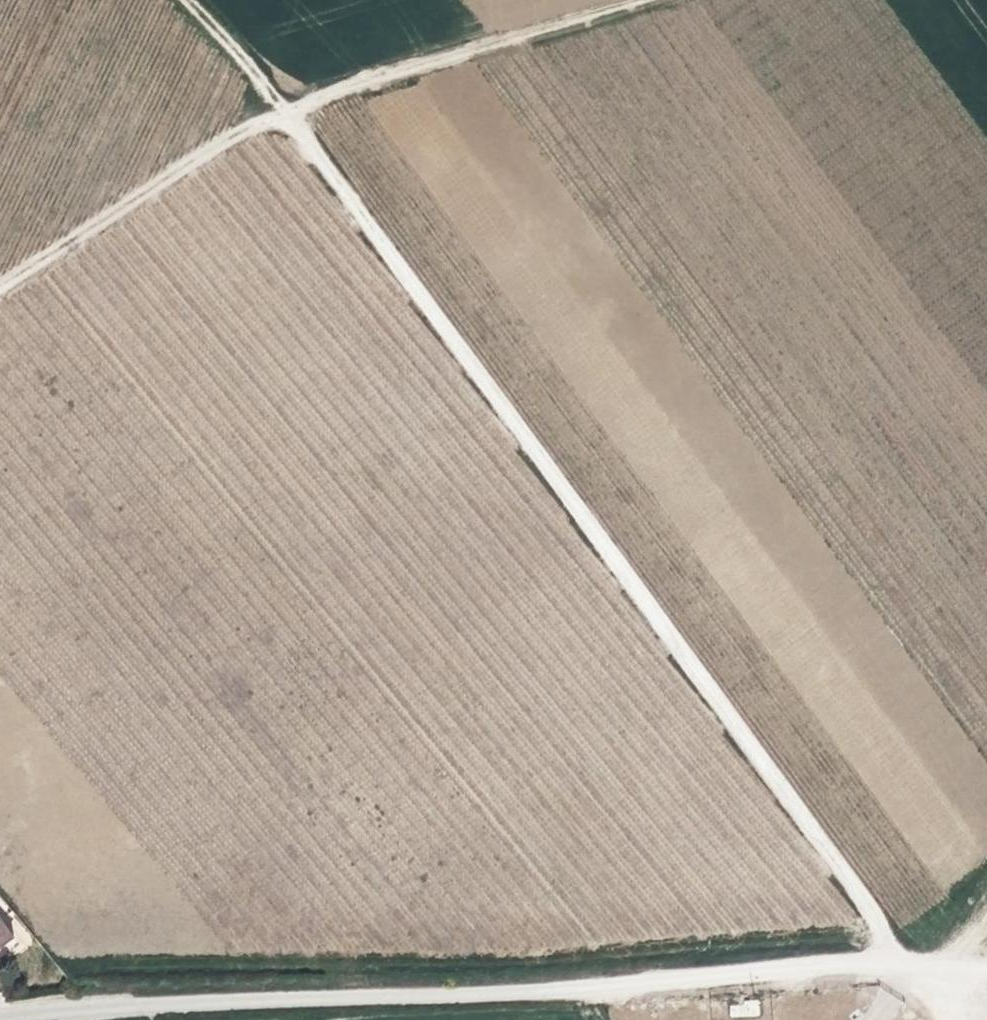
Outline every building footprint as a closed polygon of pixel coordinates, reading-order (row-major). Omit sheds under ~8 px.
[(10,928),(0,915),(0,935),(10,928)] [(730,1003),(730,1017),(760,1016),(759,1001),(730,1003)]
